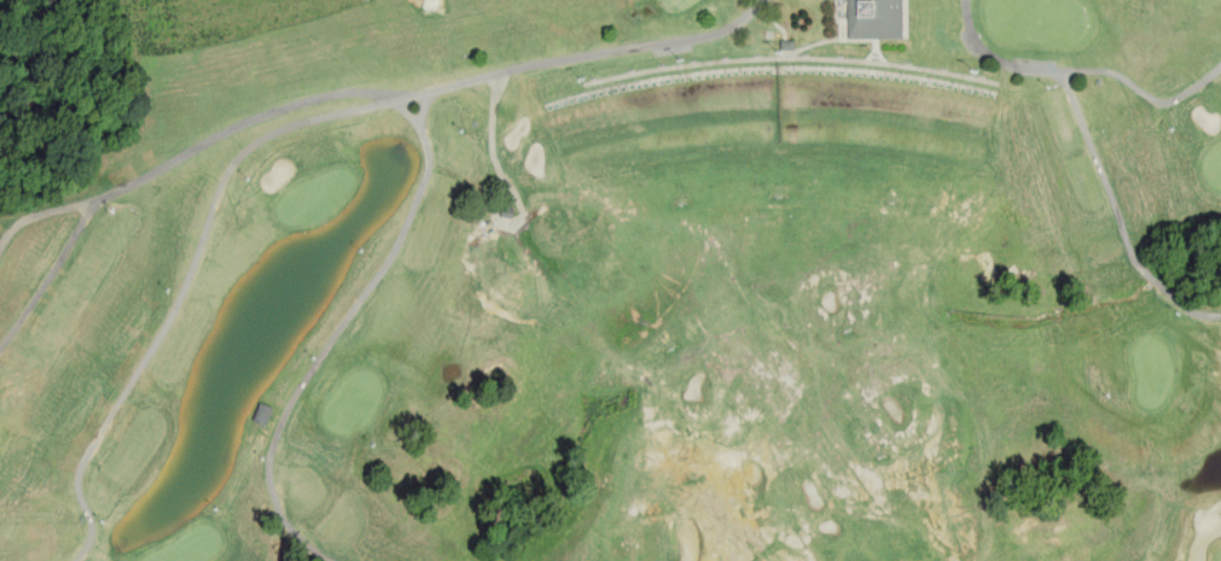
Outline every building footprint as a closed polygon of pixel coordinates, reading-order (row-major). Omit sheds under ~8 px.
[(905,0),(848,0),(848,39),(905,39),(905,0)]
